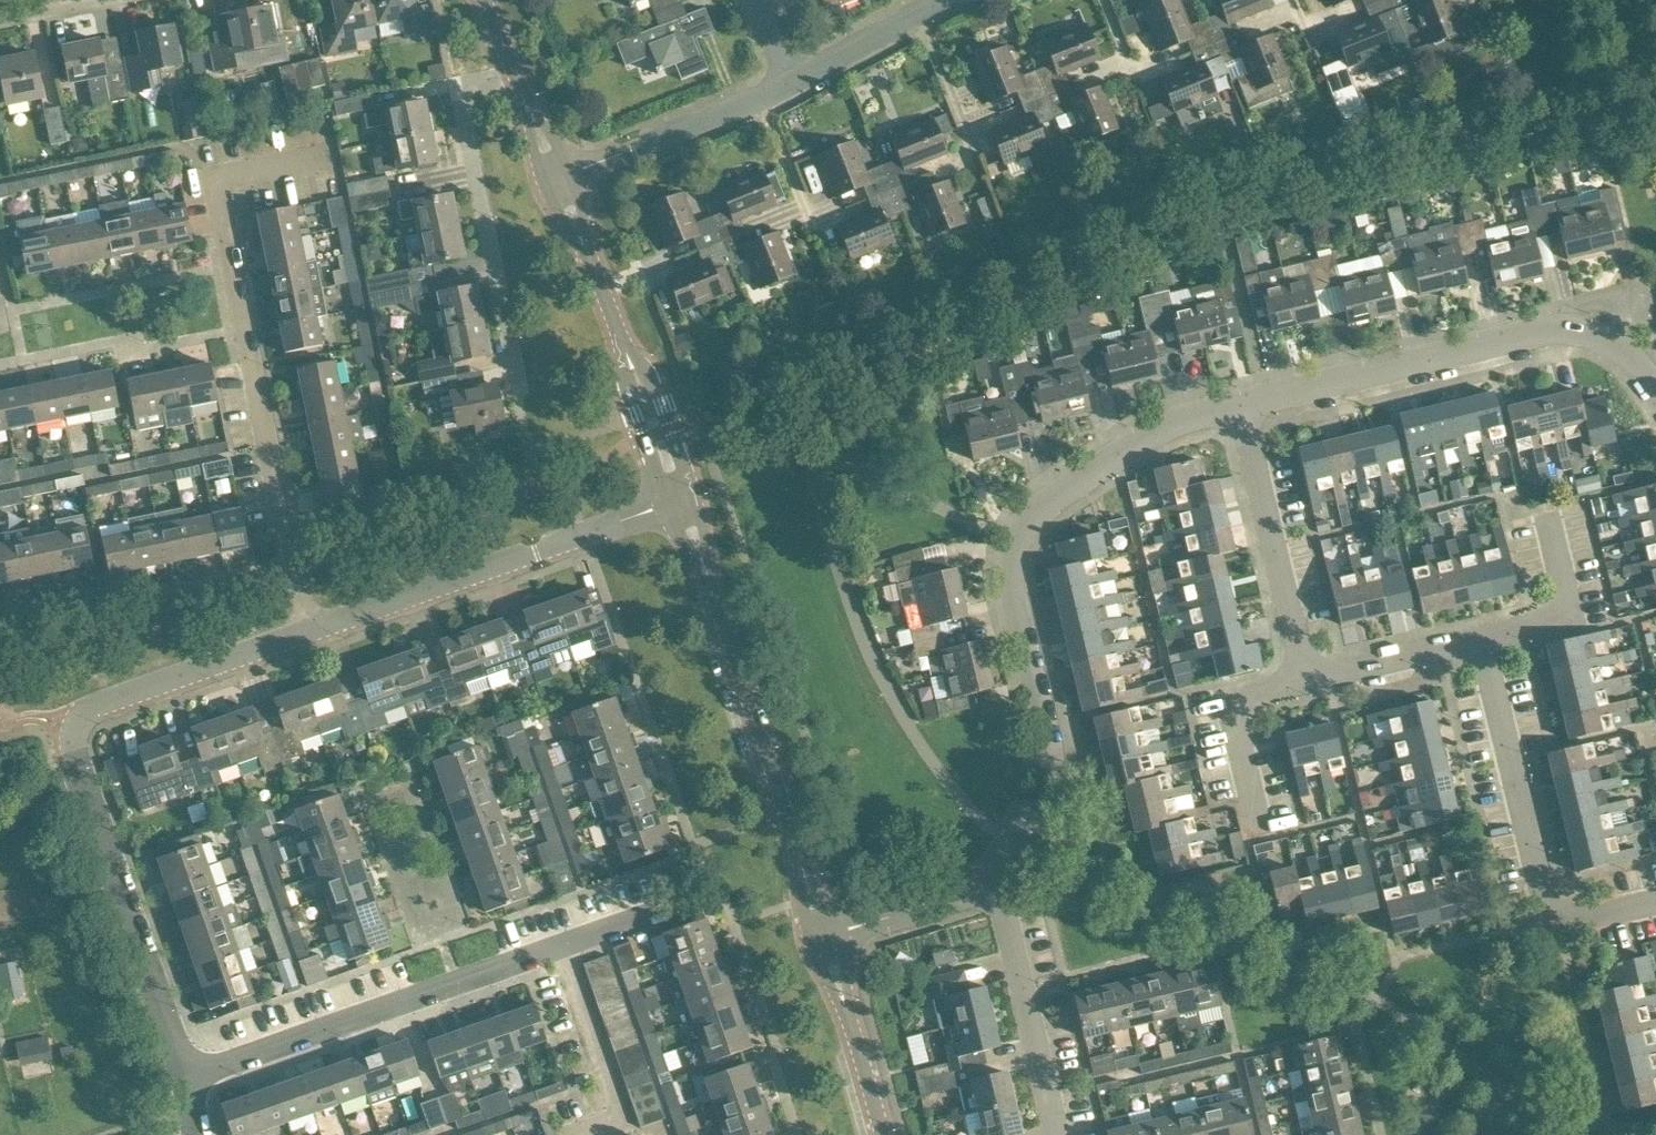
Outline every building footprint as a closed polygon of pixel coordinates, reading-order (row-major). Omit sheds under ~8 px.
[(378,25),(373,0),(333,0),(338,24),(321,27),(327,55),(357,49),(353,30),(378,25)] [(431,5),(414,8),(413,0),(373,0),(378,25),(378,24),(403,20),(407,39),(437,33),(431,5)] [(631,1),(627,2),(630,9),(636,6),(635,3),(642,0),(630,0),(631,1)] [(654,13),(681,2),(680,0),(649,0),(654,13)] [(827,12),(856,0),(823,0),(827,12)] [(1216,43),(1206,19),(1189,26),(1178,0),(1167,0),(1144,9),(1160,50),(1187,40),(1192,52),(1216,43)] [(1216,43),(1240,34),(1235,21),(1270,6),(1267,0),(1219,0),(1224,12),(1206,19),(1216,43)] [(1380,28),(1397,21),(1390,0),(1382,0),(1365,7),(1370,20),(1335,34),(1348,67),(1389,49),(1380,28)] [(1467,45),(1449,0),(1420,0),(1418,1),(1417,0),(1390,0),(1397,21),(1403,35),(1421,28),(1427,44),(1410,51),(1415,66),(1465,45),(1466,46),(1467,45)] [(218,16),(204,19),(209,45),(211,54),(215,72),(236,68),(234,55),(243,53),(277,46),(274,28),(270,6),(218,16)] [(1504,7),(1488,13),(1497,35),(1513,28),(1504,7)] [(637,35),(616,43),(623,60),(632,56),(634,62),(653,55),(658,68),(655,69),(657,74),(663,72),(662,69),(675,64),(681,80),(708,69),(692,29),(698,26),(692,13),(660,26),(637,35)] [(180,65),(177,47),(172,25),(138,32),(142,55),(126,58),(133,92),(163,86),(160,69),(180,65)] [(1036,71),(1045,94),(1069,84),(1064,72),(1099,58),(1086,25),(1045,41),(1053,64),(1036,71)] [(1293,89),(1288,76),(1272,35),(1245,46),(1240,34),(1216,43),(1225,66),(1243,59),(1248,72),(1238,75),(1250,106),(1293,89)] [(129,98),(123,69),(122,60),(104,64),(99,40),(63,48),(66,64),(69,82),(89,78),(92,106),(129,98)] [(1216,96),(1207,73),(1225,66),(1216,43),(1192,52),(1197,65),(1162,79),(1170,98),(1149,107),(1155,120),(1175,112),(1178,118),(1182,127),(1203,119),(1197,103),(1216,96)] [(1022,104),(1045,94),(1036,71),(1018,77),(1006,47),(973,60),(989,102),(1016,91),(1022,104)] [(38,76),(33,54),(0,61),(0,68),(7,104),(8,104),(7,98),(24,94),(40,91),(41,97),(42,97),(38,76)] [(1358,92),(1348,67),(1345,59),(1321,68),(1334,102),(1358,92)] [(331,81),(327,62),(311,65),(314,84),(331,81)] [(1084,141),(1117,128),(1101,87),(1074,97),(1069,84),(1045,94),(1054,118),(1055,118),(1060,131),(1078,124),(1084,141)] [(369,94),(334,101),(337,116),(373,108),(369,94)] [(1046,147),(1037,125),(1054,118),(1045,94),(1022,104),(1027,116),(992,130),(1005,163),(1046,147)] [(392,139),(430,132),(424,101),(364,113),(367,128),(388,124),(392,139)] [(79,139),(68,141),(61,106),(44,110),(54,157),(81,151),(79,139)] [(946,153),(938,134),(952,129),(946,112),(932,117),(930,113),(929,114),(932,120),(893,136),(890,129),(889,130),(900,158),(883,165),(892,189),(916,179),(911,167),(946,153)] [(430,132),(392,139),(395,155),(373,159),(376,174),(437,162),(430,132)] [(868,198),(892,189),(883,165),(865,172),(853,142),(820,155),(836,196),(863,186),(868,198)] [(134,168),(148,165),(146,155),(119,161),(121,171),(122,170),(125,184),(136,181),(134,168)] [(93,176),(121,171),(119,161),(91,166),(93,176)] [(66,182),(93,176),(91,166),(64,172),(66,182)] [(712,217),(722,240),(745,231),(740,218),(775,204),(762,171),(721,188),(730,209),(712,217)] [(38,187),(66,182),(64,172),(36,177),(38,187)] [(352,198),(389,190),(386,175),(349,182),(352,198)] [(38,187),(36,177),(0,185),(0,198),(11,196),(10,193),(38,187)] [(931,236),(964,223),(948,181),(921,192),(916,179),(892,189),(902,213),(919,206),(931,236)] [(1577,196),(1591,253),(1615,247),(1608,221),(1622,217),(1614,187),(1599,191),(1602,204),(1581,209),(1578,196),(1577,196)] [(893,242),(884,220),(902,213),(892,189),(868,198),(873,211),(838,225),(852,258),(893,242)] [(389,190),(352,198),(355,211),(392,204),(389,190)] [(185,204),(167,208),(164,193),(154,195),(157,210),(164,247),(193,241),(185,204)] [(698,250),(722,240),(712,217),(694,224),(682,194),(649,207),(666,248),(693,237),(698,250)] [(420,233),(457,226),(451,195),(415,203),(414,199),(397,202),(400,220),(416,217),(420,233)] [(1567,259),(1591,253),(1577,196),(1540,205),(1547,235),(1560,232),(1567,259)] [(347,225),(346,219),(342,197),(332,199),(336,220),(338,227),(347,225)] [(130,215),(129,215),(128,207),(117,202),(108,204),(101,212),(103,220),(102,221),(110,258),(137,252),(130,215)] [(1534,238),(1547,235),(1540,205),(1525,209),(1527,219),(1507,224),(1510,238),(1508,238),(1519,282),(1543,276),(1534,238)] [(263,243),(300,235),(294,206),(257,214),(263,243)] [(137,252),(164,247),(157,210),(130,215),(137,252)] [(75,226),(72,227),(69,214),(46,219),(49,231),(47,232),(55,269),(82,263),(75,226)] [(1519,282),(1508,238),(1487,243),(1481,219),(1465,223),(1473,254),(1473,253),(1477,269),(1490,265),(1495,287),(1519,282)] [(82,263),(110,258),(102,221),(75,226),(82,263)] [(1461,257),(1473,254),(1465,223),(1451,227),(1454,240),(1431,246),(1442,289),(1467,283),(1461,257)] [(353,253),(352,245),(347,225),(338,227),(343,255),(353,253)] [(410,271),(423,268),(428,267),(427,263),(463,256),(457,226),(420,233),(423,248),(406,252),(410,271)] [(761,287),(794,274),(777,233),(750,244),(745,231),(722,240),(731,264),(749,257),(761,287)] [(27,274),(55,269),(47,232),(19,237),(27,274)] [(269,270),(305,262),(300,235),(263,243),(269,270)] [(1442,289),(1431,246),(1411,251),(1408,237),(1392,241),(1399,271),(1413,268),(1419,295),(1442,289)] [(734,289),(725,267),(731,264),(722,240),(698,250),(703,263),(668,277),(681,310),(734,289)] [(1387,274),(1399,271),(1392,241),(1377,245),(1383,268),(1362,273),(1372,317),(1396,312),(1387,274)] [(359,281),(355,260),(353,253),(343,255),(349,283),(359,281)] [(1372,317),(1362,273),(1339,279),(1334,255),(1318,259),(1325,289),(1339,286),(1348,323),(1372,317)] [(1313,292),(1325,289),(1318,259),(1303,262),(1307,275),(1284,281),(1295,325),(1319,319),(1313,292)] [(274,297),(311,290),(305,262),(269,270),(274,297)] [(1295,325),(1284,281),(1281,268),(1244,277),(1251,307),(1265,303),(1271,330),(1295,325)] [(372,293),(407,286),(404,269),(369,276),(372,293)] [(1212,280),(1190,285),(1195,302),(1205,346),(1229,340),(1229,338),(1222,309),(1235,306),(1228,276),(1212,280)] [(364,307),(363,300),(359,281),(349,283),(355,309),(364,307)] [(407,286),(372,293),(375,306),(410,299),(407,286)] [(446,328),(482,320),(476,286),(414,299),(417,316),(442,311),(446,328)] [(325,303),(314,306),(311,290),(274,297),(280,324),(316,317),(327,315),(325,303)] [(1168,290),(1153,294),(1161,324),(1163,334),(1176,331),(1181,352),(1205,346),(1195,302),(1173,308),(1168,290)] [(1153,294),(1137,298),(1144,328),(1161,324),(1153,294)] [(825,331),(844,323),(835,303),(817,311),(825,331)] [(370,336),(366,315),(364,307),(355,309),(360,338),(370,336)] [(316,317),(280,324),(285,353),(322,345),(316,317)] [(450,349),(452,362),(489,354),(482,320),(446,328),(428,332),(432,352),(450,349)] [(1092,327),(1084,329),(1091,359),(1104,356),(1111,384),(1112,387),(1135,381),(1125,338),(1103,343),(1101,334),(1099,326),(1092,327)] [(1072,355),(1052,360),(1053,365),(1066,416),(1090,411),(1083,384),(1078,362),(1091,359),(1084,329),(1083,329),(1067,333),(1072,355)] [(1149,332),(1125,338),(1135,381),(1160,376),(1149,332)] [(754,375),(770,369),(764,356),(749,363),(754,375)] [(303,397),(340,389),(335,361),(298,368),(303,397)] [(370,384),(379,382),(375,361),(365,363),(370,384)] [(1015,364),(1014,364),(1028,421),(1041,418),(1042,422),(1066,416),(1053,365),(1038,369),(1029,361),(1015,364)] [(218,400),(212,367),(211,364),(182,369),(190,406),(218,400)] [(984,397),(983,397),(997,454),(1021,448),(1015,424),(1028,421),(1014,364),(999,368),(1006,397),(985,402),(984,397)] [(388,389),(422,382),(427,381),(424,366),(385,374),(388,389)] [(162,412),(190,406),(182,369),(155,375),(162,412)] [(83,376),(90,413),(119,407),(111,370),(83,376)] [(165,425),(162,412),(155,375),(127,381),(137,430),(165,425)] [(63,418),(90,413),(83,376),(55,382),(63,418)] [(445,428),(458,425),(475,422),(479,439),(506,434),(502,414),(497,415),(491,387),(495,386),(495,387),(496,387),(496,384),(459,392),(455,376),(427,381),(422,382),(428,414),(442,411),(445,428)] [(36,424),(63,418),(55,382),(28,387),(36,424)] [(385,409),(383,401),(379,382),(370,384),(375,411),(385,409)] [(8,430),(36,424),(28,387),(1,393),(8,430)] [(309,424),(346,415),(340,389),(303,397),(309,424)] [(1580,403),(1581,403),(1578,390),(1554,396),(1564,440),(1565,440),(1579,436),(1584,454),(1593,452),(1592,447),(1591,447),(1580,403)] [(8,430),(1,393),(0,393),(0,431),(8,430)] [(1490,440),(1504,436),(1494,393),(1470,398),(1481,442),(1480,442),(1484,460),(1494,458),(1490,440)] [(1570,458),(1565,440),(1564,440),(1554,396),(1530,402),(1540,446),(1541,446),(1555,442),(1560,460),(1570,458)] [(983,397),(945,406),(953,436),(966,433),(973,459),(997,454),(983,397)] [(1591,447),(1592,447),(1615,441),(1604,397),(1581,403),(1580,403),(1591,447)] [(1466,446),(1480,442),(1481,442),(1470,398),(1447,404),(1457,448),(1456,448),(1460,465),(1470,463),(1466,446)] [(1546,464),(1541,446),(1540,446),(1530,402),(1507,408),(1517,452),(1531,448),(1536,466),(1537,466),(1539,465),(1546,464)] [(1443,451),(1456,448),(1457,448),(1447,404),(1424,410),(1434,453),(1433,454),(1437,471),(1447,469),(1443,451)] [(390,436),(386,416),(385,409),(375,411),(381,438),(390,436)] [(1418,457),(1433,454),(1434,453),(1424,410),(1399,415),(1414,477),(1422,475),(1418,457)] [(351,444),(351,443),(365,441),(359,413),(346,415),(309,424),(314,452),(351,444)] [(1403,469),(1398,448),(1393,426),(1369,432),(1380,476),(1379,476),(1383,493),(1389,514),(1397,512),(1392,491),(1388,472),(1403,469)] [(1379,475),(1379,476),(1380,476),(1369,432),(1346,438),(1356,481),(1355,481),(1359,499),(1370,496),(1365,478),(1379,475)] [(396,464),(394,456),(390,436),(381,438),(386,466),(396,464)] [(1355,481),(1356,481),(1346,438),(1322,443),(1333,487),(1332,486),(1336,504),(1346,502),(1342,484),(1355,481)] [(208,456),(229,451),(227,441),(206,446),(198,447),(200,457),(208,456)] [(1332,486),(1333,487),(1322,443),(1298,449),(1313,511),(1323,508),(1318,490),(1332,486)] [(320,479),(357,471),(351,444),(314,452),(320,479)] [(173,463),(200,457),(198,447),(171,453),(173,463)] [(98,454),(100,464),(108,462),(106,452),(98,454)] [(131,471),(173,463),(171,453),(129,461),(131,471)] [(73,469),(100,464),(98,454),(71,459),(73,469)] [(780,471),(790,467),(786,456),(776,460),(780,471)] [(233,474),(232,468),(230,458),(202,464),(204,474),(205,479),(233,474)] [(46,475),(73,469),(71,459),(44,465),(46,475)] [(1173,491),(1204,483),(1198,459),(1154,470),(1159,491),(1160,493),(1173,490),(1173,491)] [(111,475),(131,471),(129,461),(109,465),(111,475)] [(192,476),(204,474),(202,464),(174,469),(176,479),(178,490),(194,487),(192,476)] [(402,492),(398,471),(396,464),(386,466),(388,473),(387,474),(392,494),(402,492)] [(1549,477),(1546,464),(1539,465),(1537,466),(1540,479),(1549,477)] [(19,481),(46,475),(44,465),(17,471),(19,481)] [(149,485),(176,479),(174,469),(147,475),(149,485)] [(19,481),(17,471),(0,474),(0,484),(19,481)] [(374,512),(371,498),(363,500),(357,471),(320,479),(326,507),(345,503),(349,521),(374,512)] [(1615,486),(1633,481),(1631,472),(1613,477),(1615,486)] [(47,481),(49,492),(78,485),(76,475),(47,481)] [(122,490),(149,485),(147,475),(120,480),(122,490)] [(1498,475),(1488,477),(1489,481),(1492,491),(1493,491),(1501,489),(1498,475)] [(1598,475),(1575,480),(1578,495),(1602,489),(1598,475)] [(1464,479),(1450,483),(1454,501),(1468,497),(1464,479)] [(92,496),(122,490),(120,480),(90,486),(92,496)] [(1132,502),(1140,499),(1136,480),(1127,483),(1132,502)] [(1179,514),(1222,503),(1217,480),(1204,483),(1173,491),(1176,503),(1158,508),(1160,518),(1179,513),(1179,514)] [(23,497),(49,492),(47,481),(20,487),(23,503),(24,502),(23,497)] [(1489,481),(1477,484),(1479,494),(1492,491),(1489,481)] [(1655,510),(1655,485),(1613,495),(1615,504),(1633,500),(1637,514),(1637,515),(1655,510)] [(23,503),(20,487),(0,491),(0,507),(23,503)] [(1436,491),(1418,495),(1421,508),(1439,504),(1436,491)] [(1184,538),(1228,527),(1222,503),(1179,514),(1182,526),(1163,531),(1166,541),(1184,537),(1184,538)] [(220,552),(248,546),(241,509),(212,515),(220,552)] [(1655,535),(1655,510),(1637,515),(1637,514),(1619,518),(1621,528),(1639,524),(1642,537),(1643,538),(1655,535)] [(157,526),(157,527),(155,514),(128,520),(138,569),(165,563),(157,526)] [(192,558),(220,552),(212,515),(185,521),(192,558)] [(94,564),(84,516),(57,521),(59,532),(58,533),(65,570),(75,568),(76,570),(78,572),(87,570),(88,568),(88,565),(94,564)] [(1129,526),(1127,517),(1108,522),(1110,530),(1129,526)] [(109,575),(138,569),(128,520),(99,526),(109,575)] [(165,563),(192,558),(185,521),(157,526),(165,563)] [(1177,564),(1221,555),(1221,554),(1234,551),(1228,527),(1184,538),(1187,551),(1169,555),(1172,565),(1177,564)] [(1492,597),(1517,591),(1502,529),(1492,531),(1496,549),(1483,553),(1482,553),(1492,597)] [(38,575),(65,570),(58,533),(30,538),(38,575)] [(1106,556),(1105,554),(1100,533),(1056,543),(1062,567),(1094,560),(1093,559),(1106,556)] [(1482,553),(1483,553),(1478,535),(1469,537),(1473,555),(1460,558),(1458,559),(1469,602),(1492,597),(1482,553)] [(1655,560),(1655,535),(1643,538),(1642,537),(1625,542),(1627,551),(1645,547),(1648,561),(1648,562),(1655,560)] [(10,581),(38,575),(30,538),(3,544),(10,581)] [(1458,559),(1460,558),(1455,541),(1446,543),(1450,561),(1436,564),(1436,563),(1435,564),(1446,608),(1469,602),(1458,559)] [(10,581),(3,544),(0,544),(0,583),(10,581)] [(1435,564),(1436,563),(1432,546),(1422,548),(1426,566),(1412,570),(1422,614),(1446,608),(1435,564)] [(922,547),(891,555),(898,584),(904,606),(961,592),(955,568),(946,570),(943,557),(925,561),(922,547)] [(1412,607),(1407,587),(1401,563),(1386,566),(1381,549),(1373,551),(1377,568),(1377,569),(1388,613),(1412,607)] [(1377,569),(1362,572),(1358,554),(1349,556),(1353,574),(1354,575),(1365,618),(1388,613),(1377,569)] [(1183,588),(1226,577),(1221,555),(1177,564),(1180,576),(1162,581),(1164,590),(1183,586),(1183,588)] [(1055,593),(1099,582),(1117,578),(1115,569),(1097,574),(1094,560),(1062,567),(1049,570),(1055,593)] [(1354,575),(1353,574),(1338,578),(1334,560),(1325,562),(1340,624),(1365,618),(1354,575)] [(1655,585),(1655,560),(1648,562),(1648,561),(1630,565),(1633,575),(1651,571),(1654,585),(1655,585)] [(1189,611),(1232,601),(1226,577),(1183,588),(1186,600),(1168,604),(1170,614),(1188,609),(1189,611)] [(1104,606),(1105,606),(1123,602),(1121,592),(1102,596),(1099,582),(1055,593),(1060,617),(1104,606)] [(1654,585),(1636,589),(1639,599),(1655,595),(1655,585),(1654,585)] [(1625,590),(1612,594),(1615,604),(1628,601),(1625,590)] [(616,644),(606,613),(593,618),(584,591),(554,602),(570,647),(590,640),(595,652),(616,644)] [(961,592),(904,606),(909,627),(913,643),(943,636),(965,630),(962,617),(966,616),(961,592)] [(1194,635),(1238,624),(1232,601),(1189,611),(1191,622),(1173,627),(1176,636),(1194,632),(1194,635)] [(550,654),(570,647),(554,602),(524,612),(534,639),(523,643),(533,673),(554,666),(550,654)] [(1066,640),(1110,629),(1128,625),(1126,616),(1108,620),(1105,606),(1104,606),(1060,617),(1066,640)] [(533,673),(523,643),(511,647),(502,621),(472,631),(488,676),(507,669),(512,681),(533,673)] [(1243,647),(1243,646),(1238,624),(1194,635),(1197,646),(1179,650),(1182,663),(1213,656),(1212,655),(1243,647)] [(1115,653),(1116,653),(1116,652),(1134,648),(1132,639),(1114,643),(1110,629),(1066,640),(1072,663),(1115,653)] [(943,636),(913,643),(916,659),(938,653),(943,674),(987,664),(981,640),(968,643),(965,630),(943,636)] [(1592,642),(1610,638),(1608,630),(1546,645),(1552,669),(1596,659),(1596,657),(1595,657),(1592,642)] [(467,683),(488,676),(472,631),(441,642),(451,668),(439,672),(450,703),(471,695),(467,683)] [(1218,678),(1262,668),(1256,643),(1243,646),(1243,647),(1212,655),(1213,656),(1218,678)] [(450,703),(439,672),(428,676),(418,650),(389,660),(405,705),(424,698),(428,710),(450,703)] [(1121,676),(1122,677),(1122,675),(1139,671),(1137,662),(1119,666),(1116,653),(1115,653),(1072,663),(1077,687),(1121,676)] [(1602,682),(1602,681),(1601,681),(1598,666),(1616,662),(1613,653),(1596,657),(1596,659),(1552,669),(1558,693),(1602,682)] [(384,712),(405,705),(389,660),(358,671),(368,697),(356,701),(367,732),(388,724),(384,712)] [(948,697),(935,700),(939,715),(969,708),(966,694),(993,688),(987,664),(943,674),(948,697)] [(1177,688),(1185,686),(1181,667),(1172,670),(1177,688)] [(1603,689),(1621,685),(1631,683),(1630,674),(1619,677),(1602,681),(1602,682),(1558,693),(1564,716),(1608,706),(1607,704),(1606,704),(1603,689)] [(1125,690),(1122,677),(1121,676),(1077,687),(1083,711),(1145,696),(1143,686),(1125,690)] [(367,732),(356,701),(344,705),(335,679),(306,689),(323,734),(341,727),(345,739),(367,732)] [(617,686),(575,701),(578,710),(599,703),(620,695),(617,686)] [(918,689),(921,701),(934,698),(931,686),(918,689)] [(301,742),(323,734),(306,689),(275,700),(285,727),(272,731),(283,761),(305,754),(301,742)] [(579,734),(622,719),(617,706),(623,704),(620,695),(599,703),(578,710),(571,712),(579,734)] [(1392,735),(1435,725),(1430,700),(1368,715),(1370,725),(1388,720),(1391,735),(1392,735)] [(1569,739),(1591,734),(1613,729),(1609,713),(1627,709),(1625,700),(1607,704),(1608,706),(1564,716),(1569,739)] [(1143,731),(1144,732),(1162,728),(1159,718),(1141,722),(1138,707),(1094,718),(1100,742),(1143,731)] [(283,761),(272,731),(262,735),(252,708),(223,718),(239,763),(258,757),(262,769),(283,761)] [(218,771),(239,763),(223,718),(192,729),(202,756),(190,760),(201,790),(222,783),(218,771)] [(587,756),(636,739),(633,731),(627,733),(622,719),(579,734),(587,756)] [(520,720),(496,729),(498,735),(506,736),(514,733),(519,748),(516,749),(518,756),(529,752),(527,748),(530,747),(524,728),(521,720),(520,720)] [(540,741),(534,724),(524,728),(530,747),(534,745),(535,750),(545,746),(543,740),(540,741)] [(1309,729),(1319,773),(1324,791),(1333,789),(1329,771),(1343,767),(1333,724),(1309,729)] [(1397,759),(1441,748),(1435,725),(1392,735),(1391,735),(1373,739),(1376,748),(1394,744),(1397,758),(1397,759)] [(1305,776),(1319,773),(1309,729),(1285,735),(1300,797),(1309,794),(1305,776)] [(1147,746),(1144,732),(1143,731),(1100,742),(1106,766),(1149,755),(1149,756),(1168,752),(1165,742),(1147,746)] [(201,790),(190,760),(179,764),(169,737),(139,748),(142,757),(125,763),(142,811),(160,805),(155,793),(175,786),(179,798),(201,790)] [(595,778),(637,763),(632,748),(638,746),(636,739),(587,756),(595,778)] [(1627,749),(1612,753),(1595,758),(1591,743),(1547,754),(1553,776),(1597,766),(1598,767),(1630,759),(1627,749)] [(441,783),(484,768),(477,746),(428,763),(431,771),(437,769),(441,783)] [(548,750),(546,751),(545,746),(535,750),(543,771),(553,767),(548,750)] [(1403,782),(1447,772),(1441,748),(1397,759),(1397,758),(1379,762),(1381,772),(1399,767),(1403,782)] [(536,774),(530,756),(529,752),(518,756),(526,778),(536,774)] [(1153,770),(1149,756),(1149,755),(1106,766),(1111,789),(1124,786),(1124,787),(1168,777),(1173,776),(1171,766),(1153,770)] [(602,799),(651,782),(648,774),(642,776),(637,763),(595,778),(602,799)] [(1597,767),(1598,767),(1597,766),(1553,776),(1559,800),(1602,790),(1620,785),(1618,776),(1600,781),(1597,767)] [(561,790),(559,784),(553,767),(543,771),(550,793),(561,790)] [(443,806),(492,789),(484,768),(441,783),(446,797),(440,799),(443,806)] [(1405,791),(1409,805),(1409,806),(1453,795),(1447,772),(1403,782),(1385,786),(1387,795),(1405,791)] [(544,796),(542,790),(536,774),(526,778),(533,800),(544,796)] [(1172,791),(1168,777),(1124,787),(1130,811),(1174,801),(1192,797),(1190,787),(1172,791)] [(609,820),(652,805),(647,791),(653,789),(651,782),(602,799),(590,803),(598,824),(609,820)] [(457,826),(499,811),(492,789),(443,806),(446,814),(452,812),(457,826)] [(558,815),(569,811),(561,790),(550,793),(558,815)] [(1633,798),(1624,800),(1606,804),(1602,790),(1559,800),(1564,824),(1608,813),(1626,809),(1635,806),(1633,798)] [(303,831),(346,816),(341,803),(347,801),(344,792),(296,809),(303,831)] [(1414,829),(1458,818),(1453,795),(1409,806),(1409,805),(1391,809),(1393,819),(1411,814),(1414,829)] [(552,817),(545,799),(544,796),(533,800),(536,808),(529,811),(534,823),(541,820),(541,821),(552,817)] [(1178,816),(1174,801),(1130,811),(1135,832),(1148,829),(1149,832),(1198,821),(1196,811),(1178,816)] [(617,841),(666,824),(663,816),(657,818),(652,805),(609,820),(617,841)] [(1376,821),(1393,819),(1391,809),(1374,813),(1376,821)] [(458,850),(507,832),(499,811),(457,826),(461,839),(455,841),(458,850)] [(576,832),(574,827),(569,811),(558,815),(565,836),(576,832)] [(1570,847),(1614,837),(1614,836),(1631,832),(1629,823),(1612,828),(1608,813),(1564,824),(1570,847)] [(311,853),(359,836),(356,828),(350,830),(346,816),(303,831),(311,853)] [(559,838),(557,833),(552,817),(541,821),(548,842),(559,838)] [(1197,841),(1197,842),(1216,837),(1213,827),(1195,832),(1193,822),(1198,821),(1149,832),(1154,852),(1197,841)] [(269,839),(265,840),(259,823),(248,827),(254,844),(257,843),(259,847),(270,843),(269,839)] [(617,841),(617,842),(624,863),(668,848),(667,847),(662,834),(668,832),(666,824),(617,841)] [(248,827),(237,831),(243,848),(244,847),(244,848),(241,849),(242,853),(252,849),(251,845),(254,844),(248,827)] [(1234,858),(1246,855),(1240,831),(1228,834),(1234,858)] [(471,869),(514,854),(507,832),(458,850),(460,857),(467,855),(471,869)] [(584,853),(578,836),(576,832),(565,836),(573,857),(584,853)] [(208,865),(200,843),(197,834),(164,845),(167,855),(152,860),(155,868),(161,866),(165,880),(208,865)] [(318,873),(360,858),(356,846),(362,844),(359,836),(311,853),(318,873)] [(1638,856),(1636,848),(1635,846),(1617,851),(1614,837),(1570,847),(1576,871),(1638,856)] [(567,859),(560,842),(559,838),(548,842),(555,862),(556,863),(567,859)] [(1201,856),(1197,842),(1197,841),(1154,852),(1160,876),(1221,861),(1219,851),(1201,856)] [(1253,846),(1255,855),(1274,850),(1272,841),(1253,846)] [(277,865),(271,848),(272,847),(270,843),(259,847),(267,869),(277,865)] [(1353,913),(1378,907),(1363,845),(1353,847),(1358,866),(1344,869),(1353,913)] [(1453,874),(1464,918),(1488,912),(1475,858),(1483,856),(1480,845),(1472,847),(1473,850),(1464,852),(1468,870),(1454,874),(1453,874)] [(260,871),(254,854),(252,849),(242,853),(244,858),(243,858),(249,874),(260,871)] [(1353,913),(1344,869),(1339,851),(1330,853),(1334,871),(1320,875),(1330,919),(1353,913)] [(573,857),(579,873),(590,870),(584,853),(573,857)] [(473,892),(522,875),(514,854),(471,869),(476,882),(470,884),(473,892)] [(1453,874),(1454,874),(1449,856),(1440,858),(1444,876),(1430,879),(1440,923),(1464,918),(1453,874)] [(1330,919),(1320,875),(1316,857),(1306,859),(1311,877),(1297,880),(1295,881),(1303,912),(1306,924),(1330,919)] [(325,895),(374,878),(372,871),(366,873),(360,858),(318,873),(325,895)] [(572,876),(567,859),(556,863),(555,862),(549,864),(541,868),(541,871),(542,875),(546,876),(554,872),(562,895),(577,890),(572,876)] [(1440,923),(1430,879),(1426,861),(1417,863),(1421,882),(1407,885),(1416,929),(1440,923)] [(167,903),(215,886),(208,865),(165,880),(170,894),(164,896),(167,903)] [(284,885),(283,881),(277,865),(267,869),(274,889),(284,885)] [(1416,929),(1407,885),(1402,867),(1393,869),(1397,887),(1383,891),(1393,935),(1416,929)] [(1295,881),(1297,880),(1294,868),(1269,874),(1280,917),(1303,912),(1295,881)] [(267,891),(266,888),(260,871),(249,874),(257,895),(267,891)] [(529,897),(522,876),(522,875),(473,892),(476,899),(482,897),(486,910),(486,911),(486,912),(529,897)] [(333,917),(376,902),(371,888),(377,886),(374,878),(325,895),(333,917)] [(292,907),(286,890),(284,885),(274,889),(281,911),(292,907)] [(180,922),(223,907),(215,886),(167,903),(170,911),(176,909),(180,922)] [(275,913),(269,897),(267,891),(257,895),(264,916),(275,913)] [(340,938),(389,921),(387,914),(381,916),(376,902),(333,917),(340,938)] [(182,945),(230,928),(240,925),(233,903),(223,907),(180,922),(185,936),(179,939),(182,945)] [(300,929),(298,924),(292,907),(281,911),(289,932),(300,929)] [(283,935),(281,930),(275,913),(264,916),(272,938),(283,935)] [(662,956),(718,936),(716,930),(710,932),(706,919),(705,918),(663,933),(670,953),(662,956)] [(340,938),(341,939),(348,960),(392,945),(391,944),(386,931),(392,929),(389,921),(340,938)] [(238,950),(238,949),(253,944),(246,924),(231,929),(230,928),(182,945),(185,954),(191,952),(195,965),(238,950)] [(297,953),(307,950),(300,929),(289,932),(297,953)] [(290,955),(284,939),(283,935),(272,938),(279,959),(290,955)] [(678,975),(720,960),(715,948),(721,946),(718,936),(662,956),(668,973),(676,970),(678,975)] [(639,966),(637,962),(630,942),(613,948),(622,972),(632,969),(639,966)] [(951,949),(932,954),(935,967),(954,962),(951,949)] [(197,988),(245,971),(238,950),(195,965),(200,979),(194,981),(197,988)] [(308,986),(327,979),(318,955),(310,957),(307,950),(297,953),(308,986)] [(286,977),(296,973),(290,955),(279,959),(286,977)] [(583,964),(587,976),(613,967),(608,955),(583,964)] [(1653,981),(1652,977),(1647,956),(1603,966),(1609,989),(1640,983),(1640,984),(1653,981)] [(1220,1004),(1210,962),(1195,965),(1194,958),(1185,960),(1198,1010),(1220,1004)] [(685,997),(733,979),(731,973),(725,975),(720,960),(678,975),(685,997)] [(1175,1015),(1198,1010),(1185,960),(1177,962),(1179,969),(1164,973),(1175,1015)] [(587,976),(592,988),(617,979),(613,967),(587,976)] [(638,988),(638,986),(632,969),(622,972),(627,989),(628,992),(638,988)] [(1175,1015),(1164,973),(1150,976),(1149,969),(1140,971),(1152,1020),(1175,1015)] [(257,1004),(249,983),(245,971),(197,988),(200,997),(206,995),(210,1008),(210,1009),(220,1006),(223,1014),(223,1015),(223,1016),(257,1004)] [(942,1029),(993,1016),(985,986),(962,992),(957,971),(929,978),(942,1029)] [(1130,1026),(1152,1020),(1140,971),(1132,973),(1134,980),(1119,983),(1130,1026)] [(592,988),(596,1001),(621,992),(617,979),(592,988)] [(693,1018),(735,1003),(731,991),(737,988),(733,979),(685,997),(693,1018)] [(1130,1026),(1119,983),(1106,987),(1104,980),(1095,982),(1108,1031),(1130,1026)] [(1084,1037),(1108,1031),(1095,982),(1087,984),(1089,991),(1074,994),(1084,1037)] [(1640,984),(1640,983),(1609,989),(1609,990),(1596,993),(1602,1016),(1645,1006),(1646,1007),(1655,1004),(1655,994),(1642,998),(1639,984),(1640,984)] [(646,1010),(641,995),(638,988),(628,992),(631,998),(636,1013),(646,1010)] [(596,1001),(601,1013),(626,1004),(621,992),(596,1001)] [(701,1039),(748,1022),(746,1016),(740,1018),(735,1003),(693,1018),(701,1039)] [(520,1049),(547,1040),(534,1004),(507,1014),(520,1049)] [(601,1013),(605,1025),(630,1016),(626,1004),(601,1013)] [(1646,1007),(1645,1006),(1602,1016),(1607,1040),(1650,1029),(1655,1027),(1655,1019),(1648,1021),(1645,1007),(1646,1007)] [(654,1032),(653,1028),(646,1010),(636,1013),(642,1032),(644,1035),(654,1032)] [(524,1061),(520,1049),(507,1014),(481,1023),(494,1058),(498,1070),(524,1061)] [(605,1025),(609,1038),(634,1029),(630,1016),(605,1025)] [(955,1071),(978,1065),(979,1065),(976,1052),(1000,1046),(993,1016),(942,1029),(950,1063),(933,1067),(935,1076),(955,1071)] [(709,1062),(723,1058),(751,1047),(751,1046),(750,1046),(746,1033),(752,1031),(748,1022),(701,1039),(694,1042),(696,1049),(692,1057),(696,1066),(708,1060),(709,1062)] [(468,1068),(494,1058),(481,1023),(455,1032),(468,1068)] [(609,1038),(614,1051),(639,1042),(634,1029),(609,1038)] [(1653,1043),(1650,1029),(1607,1040),(1613,1063),(1655,1053),(1655,1042),(1653,1043)] [(440,1078),(468,1068),(455,1032),(427,1042),(440,1078)] [(661,1053),(656,1037),(654,1032),(644,1035),(646,1041),(651,1057),(661,1053)] [(46,1034),(4,1045),(12,1076),(54,1065),(46,1034)] [(1300,1070),(1350,1058),(1348,1049),(1341,1051),(1337,1036),(1295,1046),(1300,1070)] [(420,1075),(415,1060),(407,1040),(381,1049),(393,1084),(420,1075)] [(1209,1058),(1232,1052),(1229,1041),(1207,1047),(1209,1058)] [(614,1051),(618,1063),(643,1055),(639,1042),(614,1051)] [(1187,1063),(1209,1058),(1207,1047),(1184,1052),(1187,1063)] [(366,1094),(393,1084),(381,1049),(354,1058),(366,1094)] [(1117,1071),(1115,1060),(1112,1050),(1089,1056),(1094,1076),(1117,1071)] [(1164,1069),(1187,1063),(1184,1052),(1161,1058),(1164,1069)] [(661,1053),(651,1057),(657,1075),(667,1071),(662,1054),(661,1053)] [(1655,1053),(1613,1063),(1618,1086),(1655,1077),(1655,1054),(1655,1053)] [(1139,1063),(1137,1054),(1115,1060),(1117,1071),(1139,1065),(1139,1063)] [(618,1063),(623,1076),(648,1067),(643,1055),(618,1063)] [(1259,1079),(1254,1057),(1243,1059),(1249,1082),(1259,1079)] [(340,1103),(366,1094),(354,1058),(327,1068),(340,1103)] [(1142,1074),(1164,1069),(1161,1058),(1139,1063),(1139,1065),(1140,1065),(1142,1074)] [(1292,1096),(1348,1082),(1345,1067),(1352,1066),(1350,1058),(1300,1070),(1304,1086),(1291,1090),(1292,1096)] [(1237,1071),(1234,1061),(1234,1060),(1211,1065),(1214,1077),(1237,1071)] [(712,1099),(754,1084),(750,1071),(756,1069),(753,1061),(705,1078),(712,1099)] [(1006,1072),(981,1078),(978,1065),(955,1071),(952,1072),(935,1076),(921,1079),(925,1095),(959,1086),(965,1114),(1014,1103),(1006,1072)] [(1192,1082),(1214,1077),(1211,1065),(1189,1071),(1192,1082)] [(623,1076),(627,1089),(652,1080),(648,1067),(623,1076)] [(314,1112),(340,1103),(327,1068),(301,1077),(314,1112)] [(1169,1088),(1192,1082),(1189,1071),(1166,1076),(1169,1088)] [(1145,1094),(1169,1088),(1166,1076),(1142,1082),(1145,1094)] [(288,1121),(314,1112),(301,1077),(275,1086),(288,1121)] [(1618,1086),(1624,1111),(1655,1103),(1655,1077),(1618,1086)] [(1122,1090),(1122,1087),(1121,1087),(1119,1079),(1097,1085),(1099,1095),(1122,1090)] [(1265,1102),(1259,1079),(1249,1082),(1254,1104),(1265,1102)] [(627,1089),(631,1101),(656,1092),(652,1080),(627,1089)] [(545,1097),(545,1098),(565,1091),(561,1081),(534,1091),(537,1100),(545,1097)] [(681,1110),(671,1081),(661,1085),(671,1113),(681,1110)] [(1124,1099),(1145,1094),(1142,1082),(1122,1087),(1122,1090),(1124,1099)] [(1311,1115),(1361,1103),(1359,1094),(1352,1096),(1348,1082),(1292,1096),(1294,1104),(1308,1100),(1311,1115)] [(527,1094),(521,1096),(517,1084),(504,1089),(512,1110),(530,1103),(527,1094)] [(720,1120),(768,1104),(765,1097),(760,1099),(754,1084),(712,1099),(720,1120)] [(261,1131),(288,1121),(275,1086),(248,1095),(261,1131)] [(492,1117),(512,1110),(504,1089),(478,1099),(482,1109),(483,1109),(486,1118),(492,1116),(492,1117)] [(474,1112),(463,1116),(453,1091),(438,1097),(447,1123),(454,1120),(457,1129),(478,1122),(478,1121),(486,1118),(483,1109),(482,1109),(474,1112)] [(631,1101),(636,1114),(661,1105),(656,1092),(631,1101)] [(261,1131),(248,1095),(221,1105),(232,1134),(249,1134),(261,1131)] [(408,1127),(411,1134),(416,1134),(430,1130),(429,1129),(447,1123),(438,1097),(421,1103),(427,1120),(426,1120),(408,1127)] [(1199,1110),(1196,1098),(1173,1104),(1181,1134),(1205,1134),(1199,1110)] [(1248,1120),(1243,1099),(1221,1105),(1228,1134),(1252,1134),(1248,1120)] [(1270,1124),(1265,1102),(1254,1104),(1259,1127),(1270,1124)] [(1021,1133),(1014,1103),(965,1114),(971,1134),(1012,1134),(1021,1133)] [(1359,1127),(1355,1112),(1363,1111),(1361,1103),(1311,1115),(1316,1134),(1328,1134),(1359,1127)] [(769,1127),(765,1114),(771,1112),(768,1104),(720,1120),(725,1134),(748,1134),(769,1127)] [(1173,1104),(1172,1104),(1175,1116),(1153,1121),(1157,1134),(1181,1134),(1173,1104)] [(636,1114),(640,1127),(665,1118),(661,1105),(636,1114)] [(1221,1105),(1199,1110),(1205,1134),(1228,1134),(1221,1105)] [(513,1127),(540,1118),(537,1108),(510,1118),(513,1127)] [(689,1131),(683,1115),(681,1110),(671,1113),(673,1119),(678,1134),(689,1131)] [(1152,1121),(1149,1110),(1128,1115),(1133,1134),(1157,1134),(1153,1121),(1152,1121)] [(1128,1115),(1105,1121),(1108,1132),(1108,1134),(1133,1134),(1128,1115)] [(513,1127),(510,1118),(483,1127),(486,1134),(497,1134),(497,1133),(513,1127)] [(1270,1124),(1259,1127),(1261,1134),(1273,1134),(1270,1124)] [(408,1127),(385,1134),(411,1134),(408,1127)]
